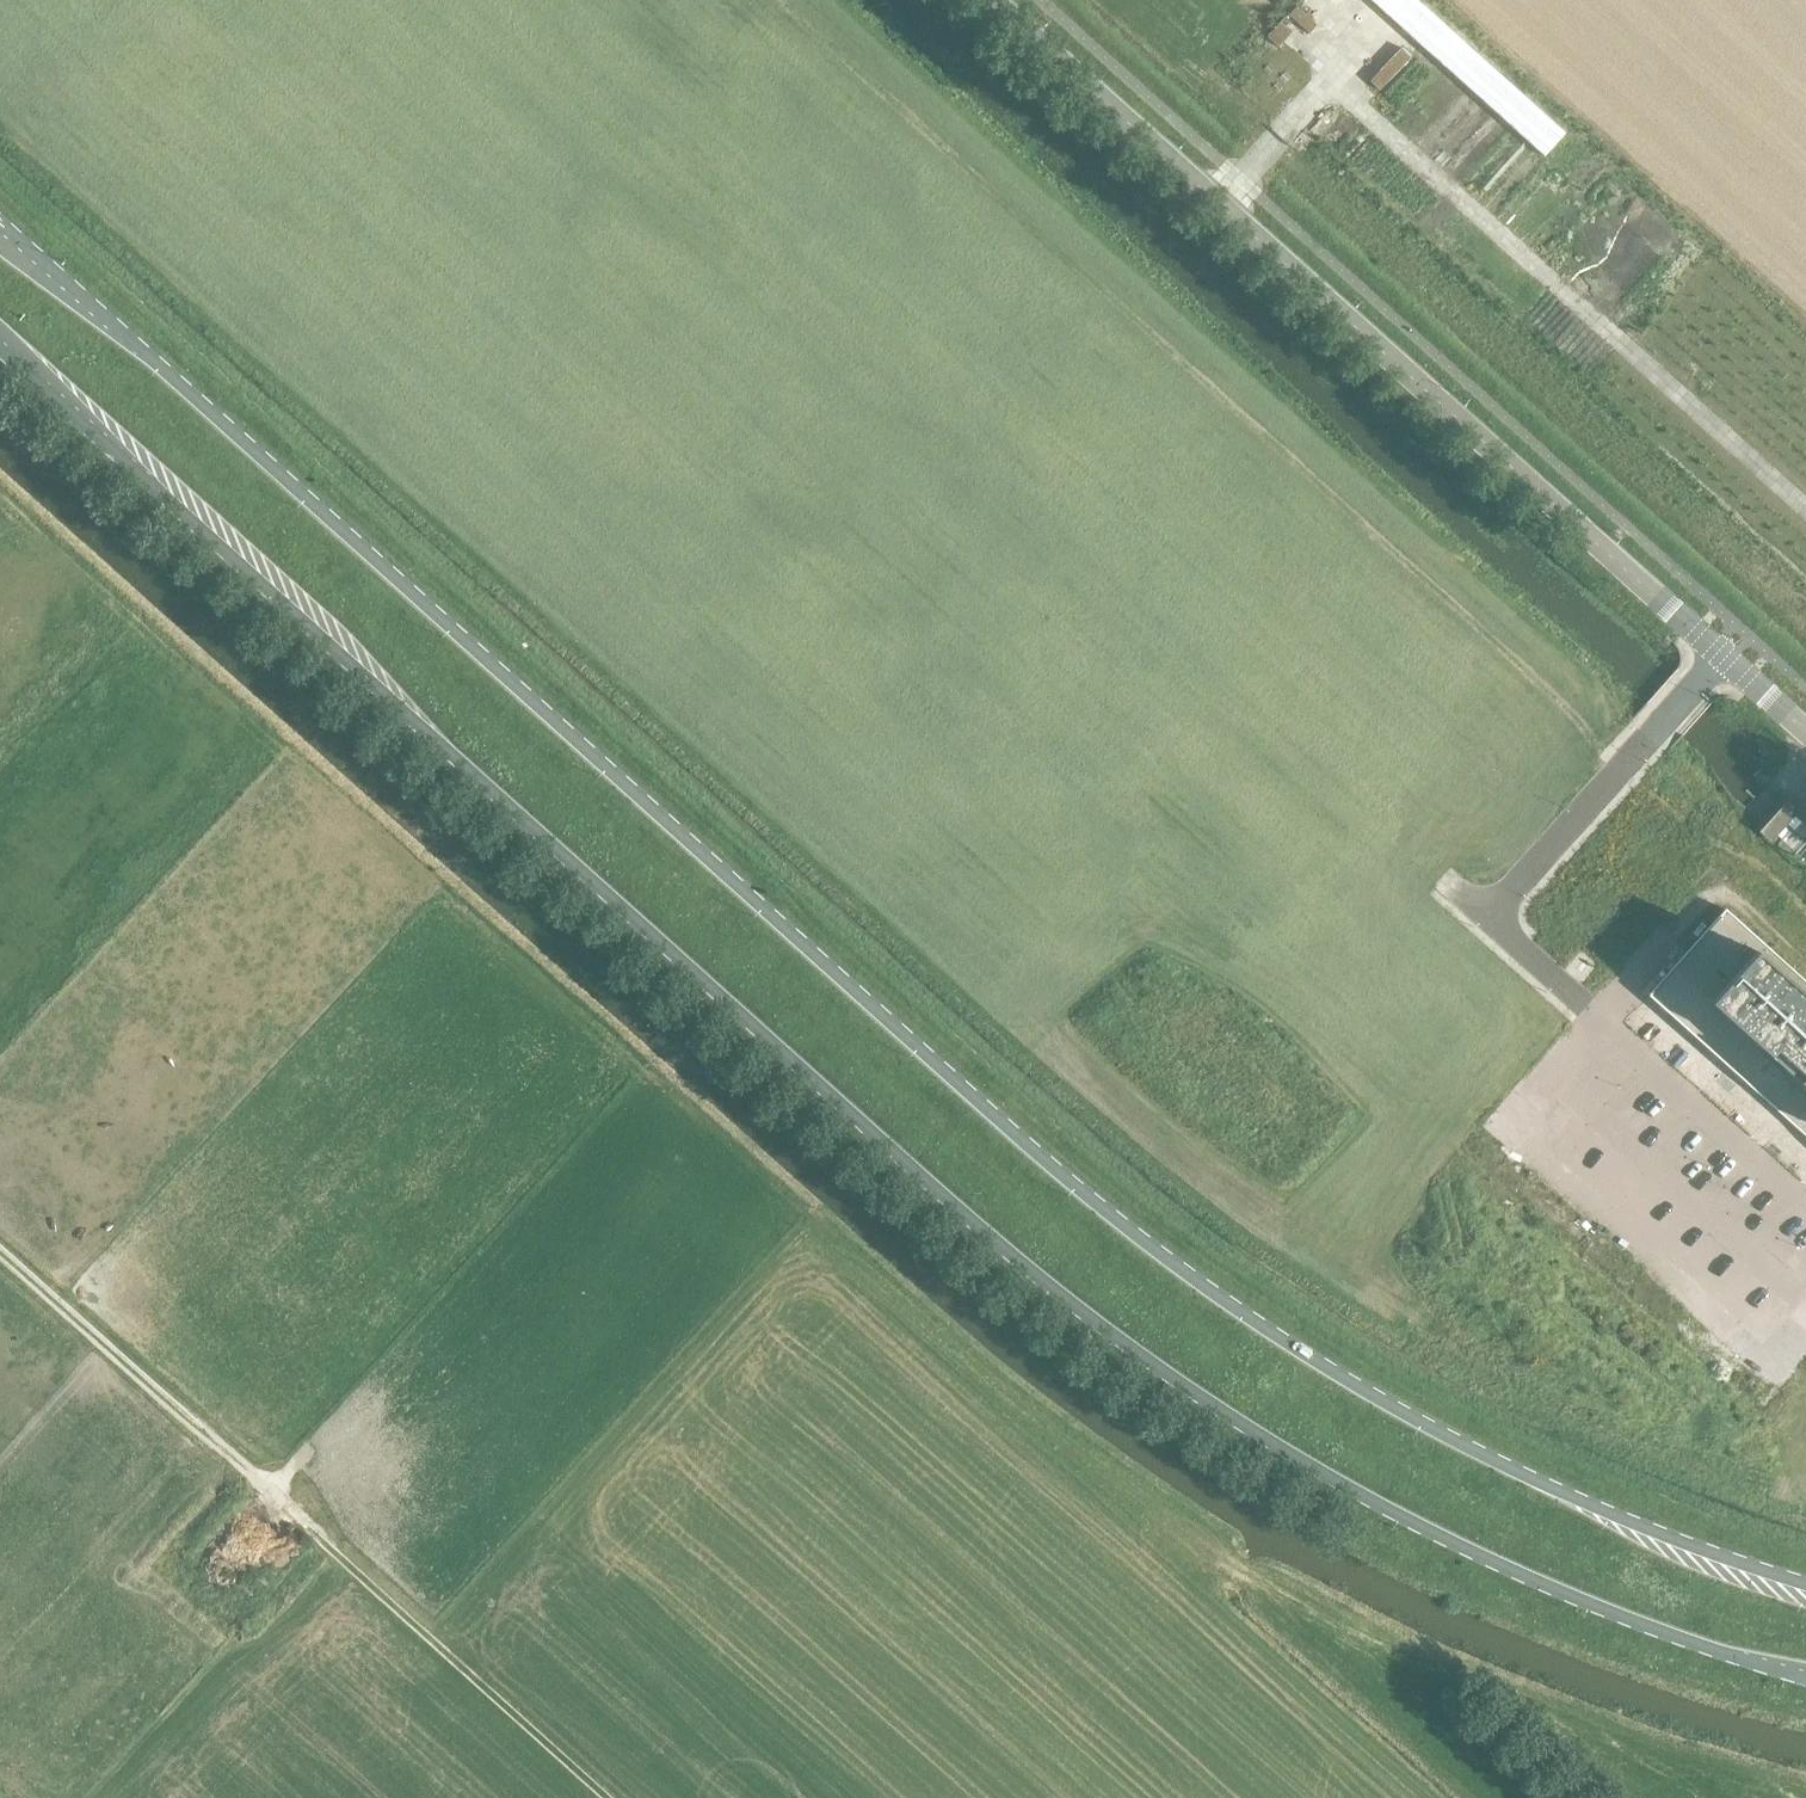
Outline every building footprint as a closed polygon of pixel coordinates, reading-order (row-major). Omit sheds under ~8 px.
[(1418,0),(1371,0),(1544,155),(1565,132),(1418,0)] [(1783,797),(1762,821),(1757,826),(1771,839),(1797,809),(1783,797)] [(1649,994),(1805,1134),(1805,981),(1725,909),(1649,994)]
